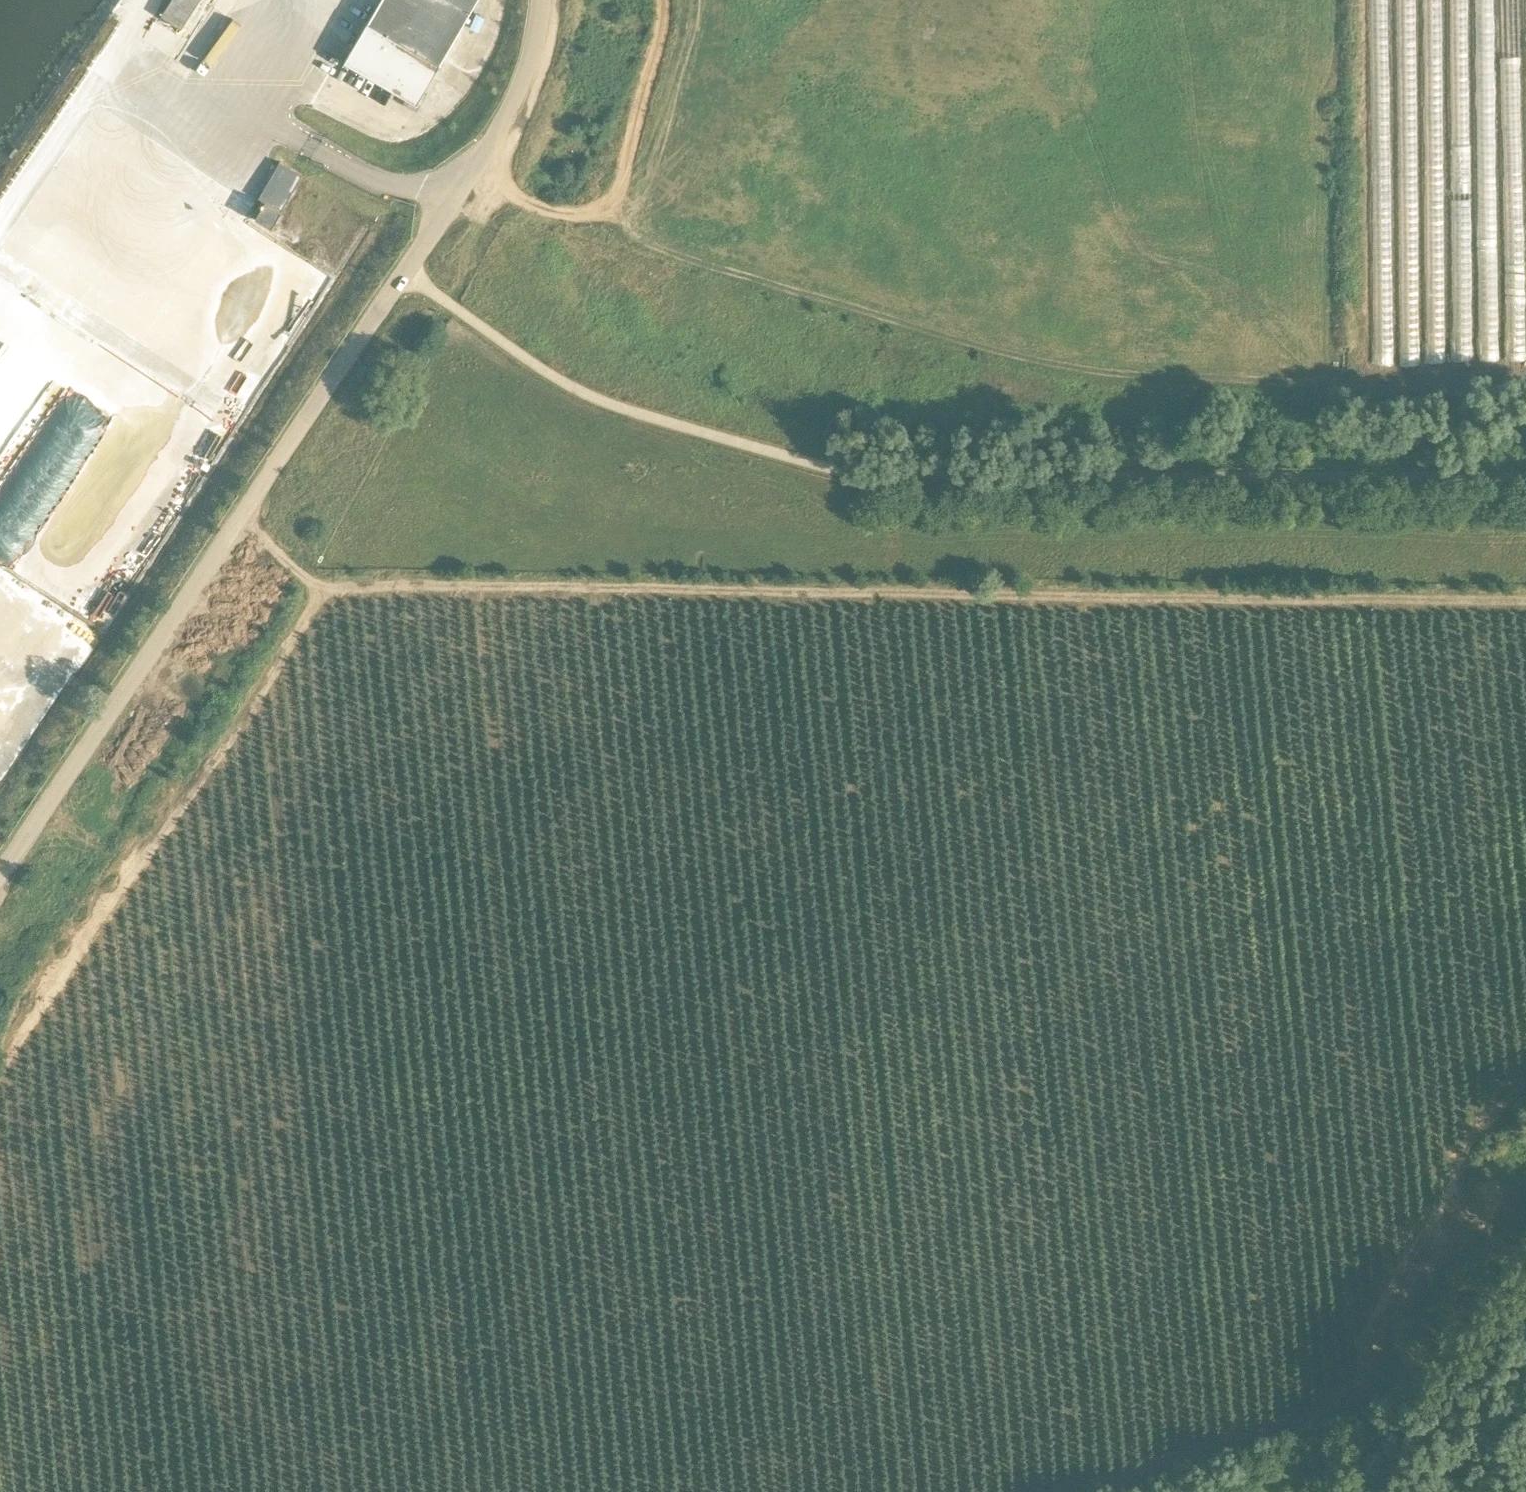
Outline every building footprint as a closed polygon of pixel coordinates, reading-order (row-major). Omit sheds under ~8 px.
[(161,16),(180,29),(199,0),(171,0),(161,16)] [(344,62),(416,104),(476,0),(380,0),(344,62)] [(300,175),(279,162),(257,199),(264,202),(254,218),(271,228),(300,175)]
